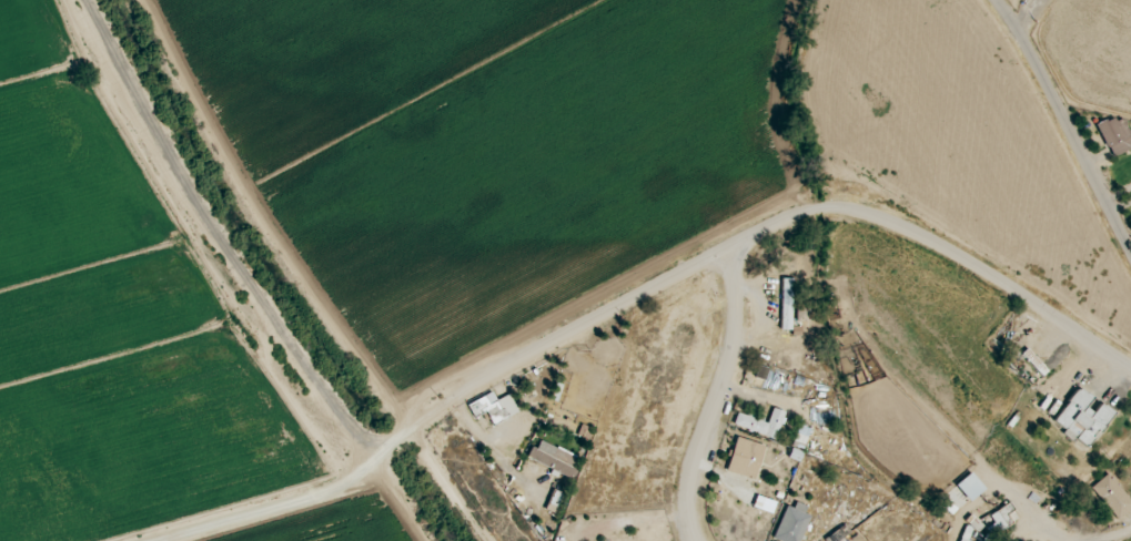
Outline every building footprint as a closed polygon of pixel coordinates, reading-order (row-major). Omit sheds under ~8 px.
[(1130,137),(1122,115),(1098,124),(1110,157),(1130,149),(1130,137)] [(792,330),(794,279),(781,278),(779,329),(792,330)] [(1054,423),(1091,446),(1113,411),(1096,400),(1096,399),(1077,387),(1054,423)] [(486,412),(492,424),(519,412),(511,394),(496,400),(492,392),(467,404),(474,417),(486,412)] [(738,412),(733,425),(775,440),(785,412),(773,407),(767,423),(738,412)] [(757,479),(765,444),(735,437),(728,473),(757,479)] [(529,460),(573,477),(576,468),(572,467),(577,456),(537,440),(529,460)] [(984,490),(971,472),(956,484),(968,501),(984,490)] [(1117,520),(1130,509),(1130,501),(1108,473),(1091,487),(1117,520)] [(801,512),(803,508),(787,503),(775,539),(781,540),(801,540),(810,515),(801,512)] [(988,516),(997,532),(1013,523),(1009,515),(1014,512),(1009,503),(988,516)]
